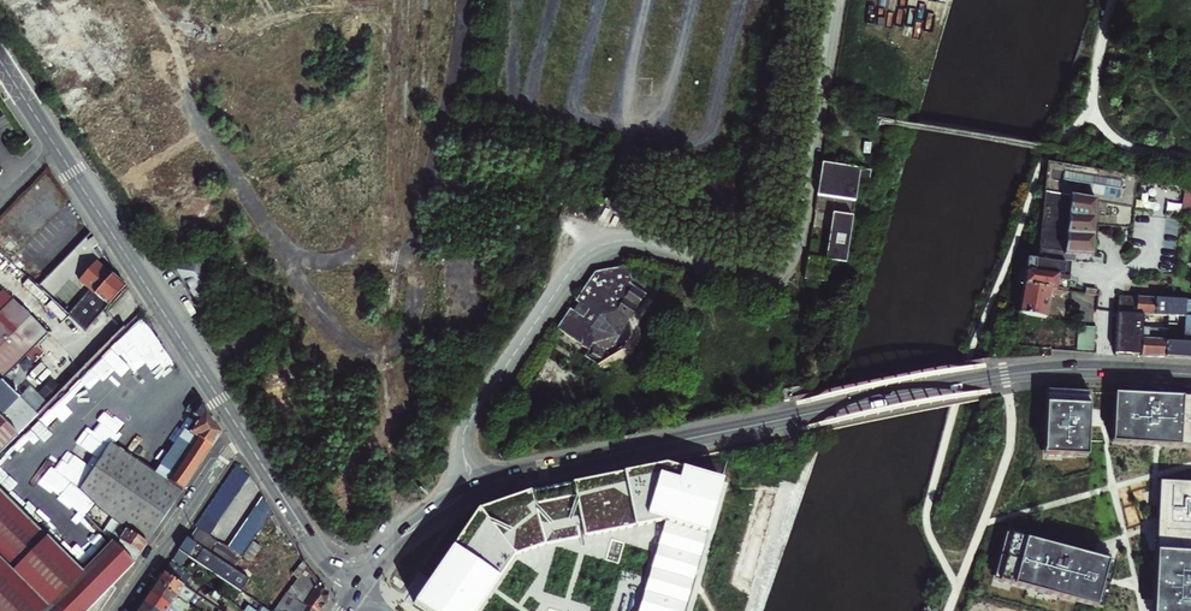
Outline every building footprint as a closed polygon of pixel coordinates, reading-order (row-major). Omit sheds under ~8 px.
[(871,170),(822,161),(817,194),(853,200),(856,184),(868,185),(871,170)] [(1043,196),(1129,211),(1132,193),(1134,180),(1072,169),(1047,165),(1043,196)] [(1185,189),(1182,220),(1190,221),(1190,191),(1185,189)] [(1125,233),(1129,211),(1043,196),(1036,258),(1036,260),(1035,266),(1034,276),(1055,278),(1058,279),(1059,279),(1067,279),(1068,266),(1072,266),(1074,260),(1089,261),(1092,230),(1125,233)] [(850,215),(832,212),(825,258),(842,260),(850,215)] [(810,236),(808,249),(816,251),(819,238),(810,236)] [(93,249),(99,245),(94,238),(88,241),(93,249)] [(125,286),(111,274),(111,275),(106,271),(96,262),(80,280),(90,290),(67,314),(85,331),(125,286)] [(632,278),(629,264),(595,270),(574,300),(578,302),(574,308),(570,307),(556,327),(588,348),(584,355),(599,365),(607,351),(624,349),(633,335),(631,318),(647,293),(631,282),(632,278)] [(1035,266),(1024,265),(1019,291),(1047,293),(1054,294),(1055,278),(1034,276),(1035,266)] [(821,268),(819,280),(825,281),(827,269),(821,268)] [(1019,291),(1014,320),(1044,322),(1046,300),(1047,293),(1019,291)] [(1047,293),(1046,300),(1056,301),(1057,294),(1054,294),(1047,293)] [(1154,315),(1153,297),(1136,296),(1135,313),(1140,313),(1142,314),(1154,315)] [(1190,357),(1190,317),(1190,300),(1153,297),(1154,315),(1167,316),(1166,328),(1164,356),(1190,357)] [(0,313),(0,408),(15,393),(2,380),(34,347),(35,348),(36,347),(38,348),(48,338),(46,336),(48,335),(13,300),(0,313)] [(1123,353),(1140,354),(1141,327),(1141,317),(1142,314),(1140,313),(1135,313),(1116,312),(1115,352),(1123,353)] [(1145,355),(1164,356),(1166,328),(1141,327),(1140,354),(1145,355)] [(1093,334),(1076,333),(1075,355),(1091,357),(1093,334)] [(1090,393),(1047,391),(1044,438),(1048,439),(1048,455),(1077,457),(1077,452),(1087,453),(1090,393)] [(0,408),(0,417),(19,398),(15,393),(0,408)] [(1115,394),(1113,442),(1190,446),(1190,398),(1115,394)] [(126,530),(146,544),(221,433),(208,413),(197,396),(186,412),(198,421),(189,434),(186,438),(194,443),(167,482),(155,474),(129,457),(110,444),(78,492),(102,513),(119,524),(126,530)] [(0,417),(0,419),(17,435),(37,415),(28,407),(19,398),(0,417)] [(17,435),(0,419),(0,452),(17,435)] [(186,438),(189,434),(184,431),(155,474),(167,482),(194,443),(186,438)] [(723,479),(671,464),(530,492),(477,511),(415,601),(429,610),(683,610),(723,479)] [(209,537),(249,478),(238,465),(200,521),(196,528),(197,528),(209,537)] [(1159,482),(1153,610),(1190,610),(1190,483),(1159,482)] [(47,600),(79,568),(0,490),(0,610),(41,610),(46,606),(41,600),(44,597),(47,600)] [(251,542),(255,536),(259,530),(271,512),(262,497),(228,547),(242,556),(246,549),(251,543),(251,542)] [(108,539),(111,542),(132,563),(140,552),(146,544),(126,530),(119,524),(108,539)] [(189,539),(233,569),(242,556),(228,547),(216,542),(209,537),(197,528),(193,534),(189,539)] [(1109,561),(1012,535),(1000,581),(1096,607),(1109,561)] [(237,572),(233,569),(189,539),(186,537),(182,544),(178,550),(180,551),(196,562),(241,592),(249,580),(237,572)] [(115,588),(112,585),(131,566),(132,563),(111,542),(82,571),(79,568),(47,600),(59,610),(100,610),(115,588)] [(251,543),(246,549),(242,556),(246,559),(248,560),(257,547),(251,542),(251,543)] [(180,551),(173,561),(188,572),(196,562),(180,551)] [(233,569),(237,572),(246,559),(242,556),(233,569)] [(292,576),(297,579),(306,566),(302,560),(292,576)] [(168,564),(163,572),(183,586),(189,577),(168,564)] [(275,610),(319,610),(326,601),(326,593),(306,566),(297,579),(275,610)] [(183,586),(163,572),(160,576),(156,582),(188,603),(194,593),(183,586)] [(156,582),(153,587),(150,592),(178,610),(179,610),(183,605),(188,609),(190,605),(188,603),(156,582)] [(150,592),(146,596),(143,601),(157,610),(178,610),(150,592)] [(47,600),(44,597),(41,600),(46,606),(41,610),(59,610),(47,600)] [(235,605),(243,610),(247,605),(239,599),(235,605)] [(137,610),(157,610),(143,601),(139,607),(137,610)]
